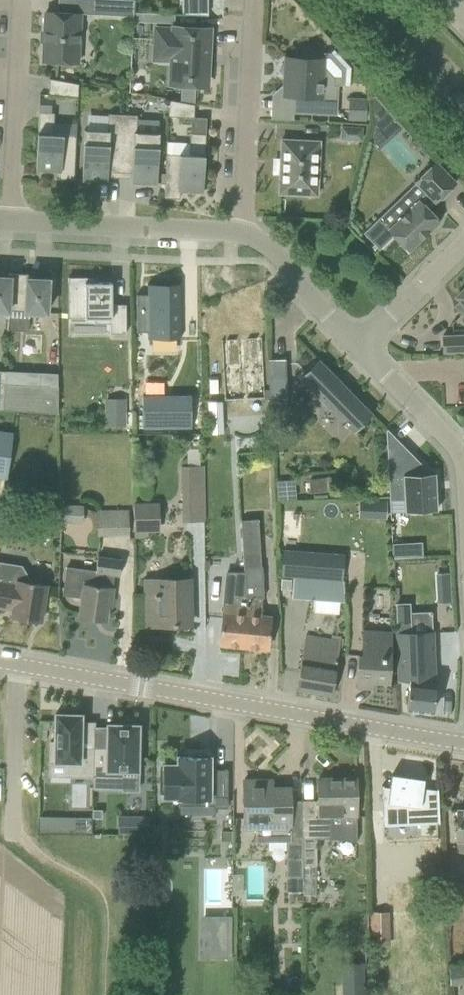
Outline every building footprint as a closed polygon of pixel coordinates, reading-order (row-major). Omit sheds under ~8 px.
[(99,14),(134,16),(134,0),(100,0),(99,14)] [(46,11),(42,61),(78,62),(80,12),(46,11)] [(176,14),(148,13),(147,22),(175,23),(176,14)] [(173,44),(172,62),(171,83),(206,85),(209,28),(174,26),(174,29),(156,28),(155,43),(173,44)] [(323,65),(323,59),(318,58),(309,49),(299,58),(286,57),(285,63),(279,69),(285,75),(284,95),(294,95),(293,111),(336,114),(337,84),(334,84),(335,78),(323,65)] [(79,83),(50,78),(49,95),(78,96),(79,83)] [(375,126),(373,133),(393,115),(375,94),(372,97),(375,126)] [(195,104),(170,100),(169,116),(195,117),(195,104)] [(54,112),(39,112),(36,169),(59,170),(59,178),(74,179),(76,135),(53,134),(54,112)] [(108,171),(120,172),(123,114),(108,113),(108,130),(85,129),(82,179),(108,181),(108,171)] [(137,115),(123,114),(120,172),(132,172),(132,182),(157,183),(160,133),(137,132),(137,115)] [(190,154),(169,153),(167,153),(164,197),(180,198),(180,190),(203,191),(206,134),(191,133),(190,154)] [(282,139),(279,193),(317,195),(320,141),(282,139)] [(426,192),(390,228),(379,217),(363,232),(380,249),(394,235),(410,250),(439,221),(427,209),(435,201),(436,202),(456,183),(436,162),(416,181),(426,192)] [(9,273),(9,276),(10,277),(8,307),(9,307),(25,308),(25,311),(47,312),(49,278),(28,277),(28,274),(9,273)] [(9,307),(8,307),(10,277),(9,276),(0,276),(0,310),(9,310),(9,307)] [(112,304),(112,282),(87,282),(87,277),(68,277),(68,318),(94,318),(94,323),(111,323),(111,333),(126,333),(126,304),(112,304)] [(149,285),(148,285),(148,295),(137,296),(137,333),(148,333),(148,340),(150,340),(150,339),(179,338),(179,340),(181,340),(180,285),(179,285),(179,286),(150,286),(149,285)] [(456,297),(460,300),(454,306),(463,316),(463,289),(456,297)] [(444,353),(463,352),(463,334),(443,335),(444,353)] [(270,401),(287,400),(286,359),(269,360),(270,401)] [(347,425),(354,432),(373,414),(318,359),(300,377),(344,422),(342,423),(345,426),(347,425)] [(6,409),(8,384),(9,370),(0,369),(0,409),(6,409)] [(60,413),(61,385),(8,384),(6,409),(60,413)] [(143,398),(143,428),(191,428),(191,398),(143,398)] [(211,432),(223,431),(221,399),(209,400),(211,432)] [(125,426),(125,412),(107,412),(107,426),(125,426)] [(386,429),(387,454),(400,441),(387,429),(386,429)] [(12,432),(0,431),(0,477),(7,478),(12,432)] [(393,466),(388,467),(390,497),(404,496),(405,509),(405,512),(406,512),(416,511),(438,510),(436,478),(436,475),(436,473),(434,473),(431,473),(409,451),(393,466)] [(204,465),(185,465),(185,466),(191,500),(205,500),(204,465)] [(386,516),(387,499),(359,498),(359,516),(386,516)] [(159,502),(134,502),(134,537),(148,537),(147,531),(160,531),(159,502)] [(98,536),(118,536),(117,510),(97,510),(98,536)] [(244,646),(268,648),(270,617),(261,616),(262,597),(264,597),(263,566),(261,566),(259,519),(242,520),(246,595),(248,595),(247,603),(244,646)] [(392,556),(423,555),(422,540),(392,541),(392,556)] [(343,579),(345,554),(283,550),(281,575),(343,579)] [(82,596),(80,617),(106,620),(106,619),(108,606),(111,606),(113,587),(112,587),(114,574),(120,575),(122,559),(98,556),(96,570),(67,566),(64,594),(82,596)] [(48,583),(32,581),(21,565),(0,563),(0,607),(13,609),(12,616),(42,621),(45,601),(48,583)] [(293,597),(335,600),(345,601),(343,580),(294,577),(293,597)] [(190,625),(189,579),(147,579),(147,597),(159,597),(160,626),(190,625)] [(247,603),(225,601),(223,612),(220,644),(244,646),(247,603)] [(395,603),(399,681),(410,682),(407,709),(433,711),(436,684),(435,683),(433,631),(411,632),(410,602),(395,603)] [(358,655),(357,687),(372,688),(373,681),(389,682),(391,632),(364,630),(363,643),(367,644),(366,655),(358,655)] [(306,635),(297,690),(332,696),(341,641),(306,635)] [(94,777),(94,747),(81,747),(82,714),(56,714),(55,742),(51,742),(50,762),(70,762),(70,777),(94,777)] [(94,747),(94,777),(94,789),(140,789),(141,770),(138,770),(139,725),(108,724),(108,748),(94,747)] [(208,800),(228,800),(228,762),(210,762),(210,743),(180,743),(180,758),(165,758),(165,760),(161,760),(161,785),(165,785),(165,788),(179,788),(179,790),(208,790),(208,800)] [(420,807),(424,778),(392,774),(388,802),(390,802),(387,823),(416,827),(419,806),(420,807)] [(244,828),(256,828),(256,841),(303,840),(303,800),(290,800),(290,787),(262,787),(262,779),(244,779),(244,828)] [(303,800),(303,840),(303,860),(303,866),(317,866),(317,837),(330,837),(330,829),(357,829),(357,779),(318,779),(318,800),(303,800)] [(93,809),(93,817),(103,817),(103,809),(93,809)] [(148,831),(149,814),(118,814),(118,831),(148,831)] [(51,817),(41,817),(40,833),(51,833),(51,817)] [(91,834),(91,817),(80,817),(80,834),(91,834)] [(303,860),(288,860),(288,892),(303,892),(303,876),(303,866),(303,860)] [(392,945),(391,911),(371,912),(372,945),(392,945)] [(447,965),(447,983),(463,982),(463,965),(447,965)] [(365,986),(343,986),(344,994),(365,994),(365,986)]
